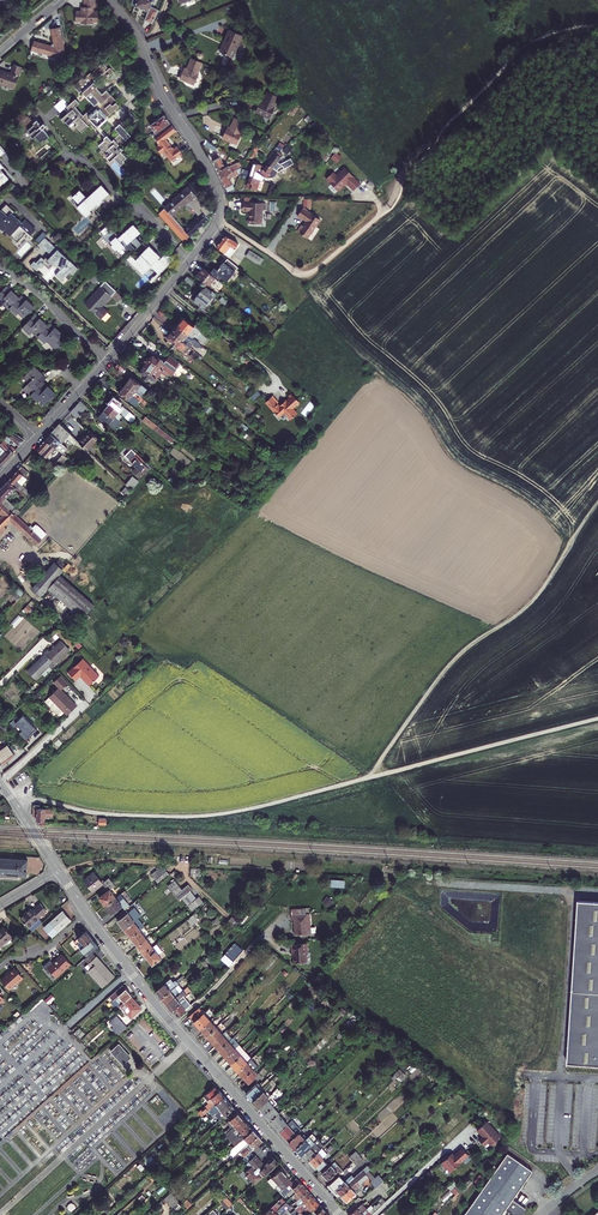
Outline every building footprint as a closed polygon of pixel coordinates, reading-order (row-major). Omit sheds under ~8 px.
[(92,24),(92,23),(97,23),(98,11),(91,10),(91,7),(96,7),(96,0),(83,0),(83,6),(83,10),(80,10),(75,10),(75,22),(81,22),(81,24),(92,24)] [(132,2),(133,4),(147,11),(143,20),(150,23),(156,9),(151,7),(153,0),(133,0),(132,2)] [(65,59),(64,49),(62,49),(60,35),(61,35),(59,27),(51,28),(54,43),(51,46),(34,40),(31,49),(56,56),(57,61),(65,59)] [(243,35),(229,29),(220,51),(233,57),(243,35)] [(198,73),(203,62),(192,58),(187,68),(185,67),(180,79),(194,85),(199,73),(198,73)] [(102,63),(101,63),(93,70),(93,71),(92,72),(93,73),(92,74),(90,73),(87,75),(87,76),(87,77),(88,78),(86,80),(84,78),(83,78),(82,78),(73,86),(79,93),(82,91),(101,74),(102,75),(99,78),(102,81),(112,72),(113,71),(110,68),(109,68),(106,71),(104,69),(106,68),(106,67),(103,63),(102,63)] [(21,67),(14,64),(11,73),(0,70),(0,83),(14,88),(21,67)] [(82,91),(83,92),(93,82),(95,81),(99,78),(102,75),(101,74),(82,91)] [(117,102),(106,90),(102,94),(96,87),(97,86),(93,82),(83,92),(94,105),(95,104),(97,107),(89,115),(90,117),(88,119),(90,121),(95,127),(97,125),(100,127),(107,120),(105,118),(118,106),(116,102),(117,102)] [(279,96),(268,91),(263,101),(261,100),(256,112),(269,118),(274,106),(279,96)] [(151,94),(145,97),(148,103),(155,99),(151,94)] [(66,107),(69,104),(63,98),(54,105),(60,112),(66,107)] [(70,111),(62,118),(65,121),(68,124),(73,120),(76,125),(76,126),(80,131),(87,124),(71,107),(69,104),(66,107),(70,111)] [(95,104),(94,105),(83,115),(75,106),(73,104),(71,107),(87,124),(90,121),(88,119),(90,117),(89,115),(97,107),(95,104)] [(305,114),(298,107),(295,111),(302,117),(305,114)] [(119,123),(120,124),(124,129),(135,118),(130,112),(119,123)] [(160,134),(158,131),(158,130),(169,122),(164,114),(150,125),(155,132),(152,134),(155,138),(160,134)] [(29,129),(34,124),(28,117),(19,125),(25,132),(28,130),(29,129)] [(246,122),(234,117),(230,127),(228,126),(223,138),(236,144),(241,133),(241,132),(246,122)] [(40,124),(38,122),(34,124),(29,129),(32,132),(31,133),(34,137),(35,136),(39,141),(43,138),(44,139),(48,135),(42,129),(45,126),(43,124),(40,126),(39,125),(40,124)] [(170,122),(158,131),(160,134),(155,138),(173,160),(178,156),(165,139),(171,134),(172,135),(177,132),(170,122)] [(105,140),(100,144),(103,147),(104,146),(107,150),(111,154),(108,156),(111,160),(114,157),(120,163),(123,161),(122,159),(125,156),(117,147),(119,145),(119,146),(130,135),(124,129),(120,124),(115,128),(120,134),(114,139),(114,140),(112,141),(107,136),(104,138),(105,140)] [(215,151),(217,148),(207,140),(205,144),(205,146),(210,149),(211,148),(215,151)] [(4,148),(0,152),(0,183),(2,186),(11,179),(6,174),(9,171),(7,170),(8,169),(6,167),(5,167),(2,163),(11,156),(4,148)] [(277,150),(275,153),(267,163),(274,168),(277,171),(275,174),(294,164),(291,158),(280,164),(277,162),(283,155),(277,150)] [(217,170),(224,167),(218,152),(210,156),(217,170)] [(341,157),(336,152),(332,158),(337,162),(341,157)] [(254,162),(249,175),(260,179),(264,180),(265,177),(258,171),(260,165),(261,164),(254,162)] [(217,170),(220,177),(237,169),(239,169),(236,163),(228,167),(227,165),(224,167),(217,170)] [(265,177),(267,178),(269,174),(273,177),(275,174),(277,171),(274,168),(267,163),(265,167),(260,165),(258,171),(265,177)] [(230,178),(240,173),(240,172),(241,167),(239,169),(237,169),(220,177),(227,192),(235,188),(230,178)] [(336,176),(333,172),(326,179),(338,191),(347,183),(354,191),(361,184),(345,168),(336,176)] [(260,179),(249,175),(247,182),(251,183),(250,187),(257,190),(260,179)] [(110,193),(103,186),(98,191),(97,190),(95,191),(102,198),(103,200),(110,193)] [(184,241),(209,219),(206,216),(210,212),(189,188),(159,213),(184,241)] [(102,198),(95,191),(88,198),(81,190),(73,197),(81,205),(78,207),(87,217),(93,212),(91,211),(99,204),(98,203),(102,198)] [(103,200),(102,198),(98,203),(99,204),(91,211),(93,212),(104,201),(103,200)] [(266,211),(267,204),(244,202),(244,211),(250,212),(249,224),(263,225),(264,211),(266,211)] [(1,230),(3,228),(13,238),(13,237),(16,240),(18,239),(26,231),(19,224),(25,218),(20,223),(19,222),(20,220),(17,218),(16,219),(14,217),(15,216),(12,213),(14,211),(6,203),(0,208),(0,215),(0,230),(1,230)] [(310,212),(308,210),(306,209),(299,218),(303,221),(304,220),(308,223),(305,227),(304,226),(299,233),(309,241),(323,222),(310,213),(310,212)] [(25,218),(19,224),(26,231),(30,234),(35,228),(25,218)] [(126,230),(124,232),(126,233),(135,225),(133,223),(126,230)] [(118,238),(109,228),(108,229),(105,226),(100,231),(103,233),(101,235),(108,243),(110,241),(118,251),(123,247),(126,251),(128,249),(129,251),(132,248),(127,243),(133,238),(140,231),(135,225),(126,233),(124,232),(123,233),(122,233),(119,236),(119,237),(118,238)] [(38,237),(41,240),(46,235),(43,232),(38,237)] [(237,243),(225,236),(216,247),(227,256),(233,248),(234,248),(237,243)] [(50,248),(53,245),(47,238),(41,245),(52,255),(55,252),(50,248)] [(129,251),(131,254),(135,250),(139,245),(133,238),(127,243),(132,248),(129,251)] [(110,241),(108,243),(121,256),(126,251),(123,247),(118,251),(110,241)] [(35,261),(31,265),(36,270),(43,263),(47,267),(47,266),(49,268),(51,266),(51,267),(55,263),(61,269),(56,275),(62,281),(70,272),(73,275),(79,268),(53,245),(50,248),(55,252),(52,255),(49,259),(46,257),(45,259),(42,257),(37,262),(35,261)] [(149,250),(147,247),(132,263),(144,273),(151,265),(158,271),(160,273),(166,266),(158,259),(158,260),(157,259),(159,256),(161,255),(152,247),(149,250)] [(160,257),(159,256),(157,259),(158,260),(158,259),(166,266),(175,256),(167,250),(160,257)] [(245,256),(256,263),(260,258),(248,250),(245,256)] [(214,267),(209,273),(220,282),(223,279),(226,281),(237,268),(227,259),(217,270),(214,267)] [(209,273),(203,268),(199,273),(200,274),(198,277),(215,291),(222,283),(220,282),(209,273)] [(160,273),(158,271),(151,279),(152,281),(160,273)] [(193,282),(185,275),(182,279),(190,286),(193,282)] [(121,296),(105,281),(84,303),(101,319),(108,311),(103,306),(112,296),(117,301),(121,296)] [(6,286),(1,291),(6,295),(11,290),(6,286)] [(198,292),(197,293),(207,300),(211,296),(213,297),(215,294),(211,291),(210,291),(205,286),(202,289),(202,288),(201,289),(200,288),(197,291),(198,292)] [(0,292),(0,305),(3,303),(9,308),(17,300),(19,297),(11,290),(6,295),(1,291),(0,292)] [(198,306),(196,309),(195,310),(202,316),(206,311),(203,309),(209,302),(207,300),(197,293),(197,294),(195,293),(193,296),(194,297),(195,298),(193,301),(198,306)] [(19,297),(17,300),(21,304),(26,299),(21,295),(19,297)] [(224,305),(227,301),(221,296),(218,300),(224,305)] [(17,300),(9,308),(16,315),(19,312),(24,317),(34,307),(26,299),(21,304),(17,300)] [(191,300),(189,303),(194,309),(195,308),(196,309),(198,306),(193,301),(191,300)] [(35,314),(30,318),(35,322),(39,318),(35,314)] [(176,324),(192,338),(195,334),(202,340),(203,338),(204,340),(206,337),(207,338),(210,334),(204,329),(203,330),(199,327),(199,325),(197,324),(196,324),(195,324),(193,326),(182,317),(176,324)] [(30,318),(22,327),(30,334),(32,331),(37,336),(46,328),(47,326),(39,318),(35,322),(30,318)] [(47,326),(46,328),(50,332),(54,327),(50,323),(47,326)] [(176,324),(170,332),(185,344),(188,341),(196,347),(196,346),(198,347),(200,345),(192,338),(176,324)] [(46,328),(37,336),(44,343),(47,340),(53,345),(63,335),(54,327),(50,332),(46,328)] [(185,344),(170,332),(164,338),(179,350),(180,348),(181,349),(185,344)] [(189,356),(194,360),(199,355),(193,351),(189,356)] [(151,354),(148,359),(167,373),(170,376),(180,364),(168,355),(165,359),(163,357),(162,359),(157,356),(156,358),(151,354)] [(141,367),(157,379),(159,380),(160,378),(158,377),(161,374),(162,375),(164,376),(167,373),(148,359),(146,357),(143,361),(142,360),(140,362),(143,364),(141,367)] [(249,359),(248,359),(245,363),(251,368),(254,364),(249,359)] [(123,367),(116,362),(113,366),(120,371),(123,367)] [(37,378),(42,373),(33,365),(24,376),(29,381),(23,388),(30,394),(38,386),(42,382),(37,378)] [(155,381),(157,379),(141,367),(138,371),(142,375),(141,377),(146,381),(148,379),(152,382),(153,381),(155,381)] [(42,382),(43,381),(46,377),(42,373),(37,378),(42,382)] [(138,388),(143,392),(146,387),(130,375),(124,384),(134,392),(138,388)] [(100,376),(98,380),(106,387),(109,383),(100,376)] [(42,390),(47,385),(43,381),(42,382),(38,386),(42,390)] [(138,400),(144,405),(147,401),(140,396),(134,392),(124,384),(117,392),(134,405),(138,400)] [(38,386),(30,394),(37,401),(40,398),(46,404),(55,393),(47,385),(42,390),(38,386)] [(164,391),(156,386),(153,390),(161,395),(164,391)] [(134,392),(140,396),(143,392),(138,388),(134,392)] [(161,395),(153,390),(150,394),(157,400),(161,395)] [(272,397),(265,403),(279,417),(281,415),(282,416),(286,416),(287,415),(291,420),(297,414),(292,409),(299,402),(291,394),(287,398),(289,399),(284,405),(282,405),(280,406),(277,404),(278,403),(272,397)] [(113,398),(108,403),(122,414),(123,415),(128,409),(113,398)] [(82,410),(86,406),(79,400),(75,404),(82,410)] [(125,441),(127,439),(104,418),(106,416),(110,419),(111,418),(115,422),(122,414),(108,403),(98,415),(125,441)] [(75,404),(69,411),(75,417),(82,410),(75,404)] [(210,407),(207,404),(202,411),(205,414),(210,407)] [(128,409),(123,415),(129,420),(131,420),(134,416),(133,414),(128,409)] [(92,420),(86,415),(83,417),(89,423),(92,420)] [(172,437),(145,416),(142,420),(169,441),(172,437)] [(59,423),(50,433),(61,443),(66,437),(71,441),(74,438),(59,423)] [(24,439),(12,430),(0,444),(0,445),(8,453),(11,449),(12,448),(7,443),(11,439),(19,446),(24,439)] [(97,438),(88,430),(77,441),(86,449),(97,438)] [(44,439),(55,447),(61,453),(63,455),(65,453),(63,451),(61,449),(62,448),(59,446),(61,443),(50,433),(44,439)] [(45,458),(55,447),(44,439),(35,449),(45,458)] [(3,465),(14,452),(11,449),(8,453),(0,445),(0,452),(1,453),(0,454),(0,462),(3,465)] [(151,467),(127,445),(121,452),(136,466),(132,470),(141,479),(151,467)] [(56,469),(66,457),(65,456),(63,455),(61,453),(51,464),(56,469)] [(20,491),(23,487),(19,483),(24,477),(23,476),(27,471),(20,465),(7,480),(15,487),(20,491)] [(136,483),(130,478),(124,484),(130,489),(136,483)] [(0,488),(0,501),(11,511),(14,507),(5,498),(15,487),(7,480),(0,488)] [(128,490),(119,483),(115,489),(124,496),(128,490)] [(6,528),(3,525),(9,519),(21,532),(27,526),(16,515),(14,513),(13,514),(11,511),(0,501),(0,511),(3,514),(0,517),(0,534),(6,528)] [(14,507),(11,511),(13,514),(14,513),(16,515),(19,511),(15,506),(14,507)] [(39,595),(61,569),(60,568),(54,562),(31,588),(39,595)] [(56,596),(68,583),(59,575),(47,588),(56,596)] [(56,596),(69,608),(81,594),(68,583),(56,596)] [(24,592),(18,586),(10,595),(16,601),(24,592)] [(93,604),(81,594),(69,608),(81,618),(93,604)] [(43,652),(45,654),(54,664),(69,650),(59,640),(48,651),(46,649),(43,652)] [(51,669),(55,665),(54,664),(45,654),(35,663),(34,663),(26,670),(35,679),(48,666),(51,669)] [(81,658),(67,671),(75,679),(79,674),(88,684),(98,675),(81,658)] [(56,684),(59,687),(49,696),(49,697),(45,701),(58,715),(60,715),(64,711),(67,714),(76,705),(60,689),(67,682),(60,674),(53,681),(56,684)] [(35,728),(23,715),(20,719),(17,716),(10,722),(15,727),(18,724),(27,735),(35,728)] [(13,754),(6,744),(0,749),(0,762),(13,754)] [(39,808),(39,805),(33,805),(32,816),(36,816),(36,821),(44,821),(44,815),(52,816),(52,809),(39,808)] [(0,870),(0,874),(26,876),(27,860),(0,858),(0,870)] [(169,872),(163,864),(151,873),(157,882),(169,872)] [(100,881),(93,872),(84,879),(92,890),(101,883),(104,887),(111,881),(108,877),(103,881),(102,880),(100,881)] [(330,886),(345,887),(345,879),(331,878),(330,886)] [(167,886),(171,891),(178,885),(174,880),(167,886)] [(98,897),(105,905),(115,897),(109,889),(114,885),(111,881),(104,887),(107,891),(98,897)] [(177,899),(181,897),(189,890),(191,889),(187,884),(181,889),(178,885),(171,891),(177,899)] [(181,897),(187,905),(196,898),(189,890),(181,897)] [(115,897),(105,905),(111,913),(121,905),(124,909),(130,905),(120,893),(115,897)] [(196,898),(187,905),(191,910),(203,901),(198,896),(196,898)] [(577,900),(566,1064),(597,1066),(597,901),(577,900)] [(33,911),(31,908),(21,917),(32,931),(42,922),(38,918),(47,910),(41,904),(33,911)] [(52,936),(71,919),(62,910),(43,927),(52,936)] [(117,921),(123,929),(133,921),(127,913),(117,921)] [(292,914),(291,915),(291,920),(294,919),(294,925),(295,925),(295,927),(294,927),(295,934),(307,933),(306,927),(310,927),(308,913),(305,913),(301,913),(292,914)] [(197,920),(193,914),(189,917),(190,918),(187,920),(191,925),(197,920)] [(237,922),(231,916),(228,920),(233,925),(237,922)] [(130,937),(138,930),(143,927),(136,918),(133,921),(123,929),(130,937)] [(11,935),(3,927),(0,930),(0,945),(11,935)] [(83,933),(79,929),(73,935),(76,939),(73,942),(86,957),(92,951),(98,946),(95,942),(86,931),(83,933)] [(130,937),(136,946),(145,939),(138,930),(130,937)] [(152,947),(145,939),(136,946),(143,954),(152,947)] [(157,954),(161,951),(156,944),(152,947),(143,954),(152,965),(161,958),(157,954)] [(307,944),(291,946),(292,954),(293,954),(294,964),(307,963),(306,952),(307,952),(307,944)] [(88,963),(95,957),(98,961),(99,959),(96,956),(92,951),(86,957),(84,958),(88,963)] [(50,970),(56,976),(70,963),(62,954),(53,963),(50,959),(43,966),(48,971),(50,970)] [(209,963),(213,958),(209,954),(205,959),(209,963)] [(88,970),(103,987),(114,976),(99,959),(98,961),(95,957),(88,963),(91,967),(88,970)] [(205,967),(209,963),(205,959),(201,963),(205,967)] [(9,972),(1,979),(9,988),(17,982),(18,982),(24,977),(15,966),(8,972),(9,972)] [(170,978),(164,983),(155,990),(160,997),(174,986),(178,983),(176,980),(174,980),(173,981),(170,978)] [(114,1010),(119,1005),(131,995),(122,985),(105,1000),(114,1010)] [(306,991),(309,994),(315,987),(311,985),(306,991)] [(165,1004),(183,990),(180,986),(176,989),(174,986),(160,997),(165,1004)] [(318,990),(315,987),(309,994),(312,997),(318,990)] [(185,988),(183,990),(165,1004),(171,1010),(174,1008),(179,1014),(185,1009),(179,1002),(177,999),(187,991),(185,988)] [(177,999),(179,1002),(189,994),(187,991),(177,999)] [(51,994),(45,1000),(48,1003),(54,998),(51,994)] [(142,1008),(140,1006),(131,995),(119,1005),(127,1014),(125,1015),(129,1019),(130,1018),(131,1018),(142,1008)] [(41,997),(29,1008),(31,1010),(43,1000),(41,997)] [(214,1015),(208,1009),(203,1013),(198,1007),(189,1016),(199,1028),(214,1015)] [(114,1026),(112,1028),(118,1035),(127,1027),(116,1015),(110,1021),(114,1026)] [(220,1022),(214,1015),(199,1028),(206,1035),(220,1022)] [(220,1022),(206,1035),(212,1042),(225,1030),(226,1029),(220,1022)] [(369,1029),(365,1026),(361,1031),(364,1034),(369,1029)] [(232,1037),(225,1030),(212,1042),(218,1049),(232,1037)] [(232,1037),(218,1049),(224,1056),(238,1044),(242,1040),(236,1033),(232,1037)] [(224,1056),(231,1063),(245,1051),(249,1047),(243,1040),(242,1040),(238,1044),(224,1056)] [(118,1044),(110,1051),(115,1056),(116,1055),(122,1061),(127,1057),(121,1050),(123,1049),(118,1044)] [(122,1064),(130,1057),(123,1049),(121,1050),(127,1057),(122,1061),(116,1055),(115,1056),(122,1064)] [(245,1051),(231,1063),(237,1070),(246,1061),(251,1057),(245,1051)] [(248,1083),(257,1073),(246,1061),(237,1070),(248,1083)] [(404,1069),(402,1066),(394,1074),(397,1077),(402,1071),(404,1069)] [(406,1075),(402,1071),(397,1077),(400,1080),(406,1075)] [(245,1093),(251,1100),(262,1090),(264,1088),(270,1081),(266,1078),(260,1085),(257,1083),(245,1093)] [(205,1100),(217,1089),(214,1086),(202,1096),(205,1100)] [(268,1097),(270,1094),(264,1088),(262,1090),(268,1097)] [(201,1115),(205,1112),(223,1096),(217,1089),(205,1100),(208,1103),(204,1106),(205,1106),(198,1112),(201,1115)] [(251,1100),(258,1107),(268,1098),(269,1097),(268,1097),(262,1090),(251,1100)] [(215,1114),(228,1102),(223,1096),(205,1112),(207,1115),(210,1113),(212,1111),(215,1114)] [(268,1098),(258,1107),(264,1114),(272,1106),(268,1101),(269,1100),(268,1098)] [(215,1114),(220,1119),(233,1107),(228,1102),(215,1114)] [(264,1114),(270,1120),(277,1113),(278,1112),(273,1107),(275,1106),(273,1105),(272,1106),(264,1114)] [(242,1118),(234,1109),(225,1117),(228,1120),(226,1122),(229,1126),(224,1132),(223,1131),(212,1141),(214,1143),(225,1134),(242,1118)] [(270,1120),(279,1131),(287,1123),(277,1113),(270,1120)] [(252,1129),(242,1118),(225,1134),(230,1140),(234,1137),(235,1139),(231,1143),(233,1146),(252,1129)] [(488,1141),(490,1145),(492,1143),(494,1144),(496,1142),(496,1140),(496,1139),(500,1136),(486,1121),(476,1130),(480,1134),(481,1133),(483,1135),(478,1139),(484,1145),(488,1141)] [(288,1141),(296,1134),(290,1127),(287,1123),(279,1131),(288,1141)] [(240,1151),(244,1147),(258,1135),(252,1129),(233,1146),(229,1150),(234,1156),(240,1151)] [(288,1141),(294,1148),(304,1138),(298,1132),(296,1134),(288,1141)] [(258,1135),(244,1147),(240,1151),(245,1156),(262,1141),(258,1135)] [(300,1154),(311,1145),(314,1142),(308,1135),(304,1138),(294,1148),(300,1154)] [(327,1142),(318,1150),(319,1151),(319,1152),(328,1143),(327,1142)] [(308,1159),(315,1153),(311,1147),(312,1146),(311,1145),(300,1154),(306,1161),(308,1159)] [(467,1155),(468,1154),(462,1148),(454,1155),(452,1154),(449,1156),(448,1156),(441,1162),(450,1172),(460,1162),(462,1159),(467,1155)] [(317,1153),(319,1151),(318,1150),(317,1151),(315,1153),(308,1159),(318,1170),(326,1163),(317,1153)] [(353,1161),(357,1157),(353,1153),(349,1157),(353,1161)] [(501,1214),(505,1208),(515,1214),(520,1214),(525,1208),(512,1198),(531,1170),(506,1153),(465,1212),(468,1214),(469,1214),(502,1214),(501,1214)] [(253,1185),(260,1179),(264,1175),(277,1164),(272,1158),(261,1168),(259,1165),(260,1164),(254,1157),(244,1165),(248,1169),(243,1174),(253,1185)] [(333,1167),(331,1164),(329,1166),(328,1166),(326,1167),(326,1169),(322,1172),(324,1174),(323,1175),(329,1183),(335,1177),(343,1171),(337,1164),(333,1167)] [(370,1182),(377,1176),(370,1168),(365,1173),(368,1177),(366,1178),(370,1182)] [(291,1189),(288,1185),(287,1184),(291,1181),(287,1177),(281,1169),(268,1180),(275,1188),(275,1187),(283,1196),(287,1193),(291,1189)] [(338,1197),(340,1195),(364,1174),(365,1173),(362,1170),(354,1176),(352,1174),(336,1188),(338,1190),(337,1191),(334,1193),(338,1197)] [(155,1177),(152,1174),(143,1182),(146,1185),(155,1177)] [(358,1185),(366,1178),(364,1174),(340,1195),(346,1201),(352,1196),(353,1196),(355,1195),(355,1194),(361,1188),(358,1185)] [(377,1176),(370,1182),(375,1187),(383,1180),(378,1175),(377,1176)] [(329,1183),(326,1185),(329,1188),(338,1181),(335,1177),(329,1183)] [(288,1185),(291,1189),(299,1182),(295,1178),(288,1185)] [(472,1181),(469,1178),(461,1187),(464,1190),(472,1181)] [(299,1182),(291,1189),(287,1193),(289,1195),(293,1191),(295,1193),(296,1193),(303,1186),(299,1182)] [(307,1191),(303,1186),(296,1193),(295,1193),(293,1195),(295,1197),(297,1195),(300,1197),(307,1191)] [(311,1195),(307,1191),(300,1197),(295,1202),(296,1203),(298,1201),(301,1204),(311,1195)] [(171,1192),(164,1198),(172,1207),(179,1201),(171,1192)] [(314,1199),(311,1195),(301,1204),(296,1209),(300,1212),(302,1210),(304,1208),(314,1199)] [(226,1197),(222,1200),(229,1207),(232,1204),(226,1197)] [(365,1209),(358,1214),(370,1214),(385,1201),(381,1197),(378,1200),(379,1202),(372,1208),(369,1211),(366,1208),(365,1209)] [(286,1202),(281,1198),(279,1200),(281,1202),(279,1204),(277,1202),(262,1214),(263,1214),(271,1214),(286,1202)] [(309,1213),(313,1210),(318,1205),(319,1204),(314,1199),(304,1208),(309,1213)] [(222,1200),(219,1203),(226,1210),(229,1207),(222,1200)] [(291,1205),(286,1202),(271,1214),(280,1214),(287,1208),(291,1205)] [(313,1210),(317,1214),(328,1214),(318,1205),(313,1210)] [(365,1209),(360,1205),(348,1214),(358,1214),(365,1209)]
